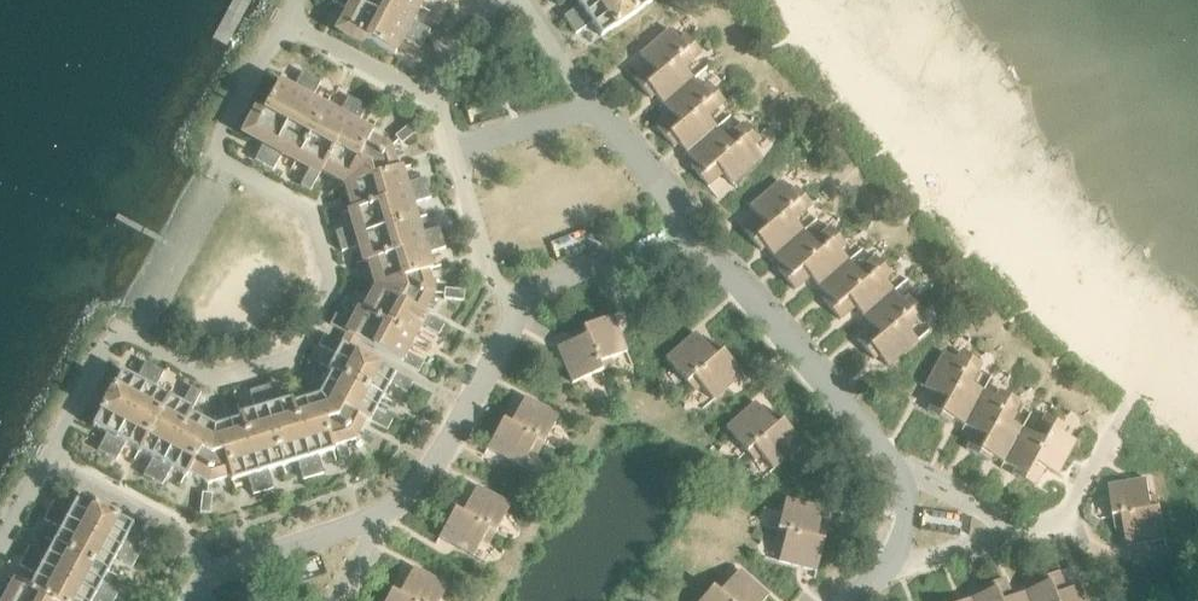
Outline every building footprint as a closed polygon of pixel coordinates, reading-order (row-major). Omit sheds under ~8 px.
[(330,1),(347,10),(339,25),(394,54),(402,40),(419,49),(429,30),(411,21),(419,8),(420,7),(420,6),(423,0),(331,0),(330,1)] [(579,6),(563,17),(574,34),(590,23),(600,36),(613,27),(614,28),(638,11),(637,11),(651,2),(649,0),(574,0),(579,6)] [(633,79),(641,89),(693,44),(685,35),(678,40),(668,29),(638,55),(647,66),(633,79)] [(654,95),(663,104),(692,79),(683,68),(700,53),(693,44),(641,89),(650,99),(654,95)] [(353,226),(335,231),(340,252),(359,246),(364,262),(368,261),(376,287),(363,311),(359,309),(351,323),(334,314),(329,325),(417,372),(423,362),(406,353),(412,340),(413,341),(414,339),(413,339),(420,326),(437,335),(443,325),(426,315),(422,313),(433,293),(426,271),(431,270),(426,254),(444,248),(438,228),(420,233),(416,219),(416,217),(415,217),(411,203),(429,198),(424,178),(405,184),(400,167),(396,168),(389,146),(369,135),(371,132),(356,124),(366,107),(347,97),(338,114),(325,107),(325,106),(324,105),(324,106),(310,99),(320,82),(301,72),(292,89),(277,81),(248,135),(263,143),(253,160),(272,170),(281,153),(294,160),(294,161),(295,161),(308,168),(299,185),(309,190),(319,173),(319,174),(321,170),(345,183),(352,209),(348,210),(353,226)] [(656,128),(664,137),(716,93),(708,84),(701,90),(692,79),(663,104),(671,114),(656,128)] [(677,144),(685,153),(715,128),(706,117),(723,102),(716,93),(664,137),(673,147),(677,144)] [(690,167),(698,177),(750,133),(742,123),(724,138),(715,128),(685,153),(694,163),(690,167)] [(394,136),(400,144),(415,132),(409,124),(394,136)] [(750,133),(698,177),(707,187),(722,174),(731,184),(761,159),(751,147),(758,141),(750,133)] [(742,231),(751,241),(803,196),(795,187),(788,193),(779,181),(749,207),(758,217),(742,231)] [(764,247),(772,257),(802,231),(793,220),(810,205),(803,196),(751,241),(760,251),(764,247)] [(777,270),(785,280),(837,235),(829,227),(811,242),(802,231),(772,257),(781,266),(777,270)] [(809,277),(818,286),(847,261),(838,250),(845,244),(837,235),(785,280),(794,290),(809,277)] [(822,300),(830,311),(882,265),(874,257),(856,272),(847,261),(818,286),(826,296),(822,300)] [(882,265),(830,311),(839,320),(854,307),(863,317),(892,291),(883,281),(890,275),(882,265)] [(444,289),(442,299),(462,301),(463,291),(444,289)] [(856,340),(865,350),(916,305),(908,296),(902,301),(892,291),(863,317),(871,327),(856,340)] [(916,305),(865,350),(873,359),(878,355),(887,366),(916,341),(907,329),(924,314),(916,305)] [(611,315),(582,327),(600,371),(612,367),(609,358),(625,352),(611,315)] [(600,371),(582,327),(570,332),(574,340),(556,347),(571,383),(600,371)] [(665,358),(685,382),(721,350),(713,341),(707,347),(694,333),(665,358)] [(142,475),(161,485),(170,468),(185,476),(187,472),(207,483),(229,477),(230,481),(246,476),(252,495),(272,489),(266,470),(281,466),(281,467),(282,466),(296,461),(302,480),(322,474),(317,455),(333,451),(332,446),(354,440),(365,420),(368,422),(368,421),(385,430),(391,420),(374,411),(381,398),(382,397),(389,384),(406,393),(411,383),(323,335),(317,345),(334,355),(326,370),(330,371),(317,395),(292,403),(290,398),(274,403),(268,385),(248,391),(253,410),(237,414),(238,418),(213,426),(189,413),(191,410),(191,409),(200,392),(190,387),(181,404),(168,397),(167,396),(166,396),(153,389),(163,372),(144,362),(135,379),(121,371),(112,386),(112,385),(98,411),(99,411),(91,426),(106,434),(96,451),(115,461),(124,443),(137,451),(138,452),(152,458),(142,475)] [(721,350),(685,382),(694,392),(700,386),(712,400),(742,374),(721,350)] [(926,412),(937,418),(970,358),(959,353),(955,360),(942,353),(923,387),(936,394),(926,412)] [(952,419),(964,426),(981,391),(969,384),(980,364),(970,358),(937,418),(949,424),(952,419)] [(965,450),(977,455),(1009,396),(998,390),(994,398),(981,391),(964,426),(975,432),(965,450)] [(991,456),(1002,463),(1021,428),(1008,422),(1020,401),(1009,396),(977,455),(988,462),(991,456)] [(507,409),(501,420),(543,443),(558,416),(524,397),(515,413),(507,409)] [(725,428),(745,451),(781,420),(773,411),(766,416),(754,402),(725,428)] [(1011,474),(1022,480),(1055,421),(1044,415),(1033,435),(1021,428),(1002,463),(1014,469),(1011,474)] [(543,443),(501,420),(486,448),(521,466),(529,450),(537,454),(543,443)] [(781,420),(745,451),(753,461),(760,455),(772,469),(802,443),(781,420)] [(1055,421),(1022,480),(1034,486),(1044,468),(1056,475),(1075,441),(1061,434),(1066,426),(1055,421)] [(356,451),(368,466),(376,460),(364,445),(356,451)] [(1108,486),(1113,516),(1160,509),(1158,496),(1150,497),(1147,480),(1108,486)] [(459,498),(452,510),(495,532),(509,505),(475,486),(466,502),(459,498)] [(199,513),(209,514),(211,494),(201,493),(199,513)] [(108,571),(107,571),(114,558),(131,567),(141,549),(124,539),(132,525),(117,517),(117,516),(92,503),(78,495),(69,510),(52,501),(42,520),(60,529),(53,541),(52,541),(52,543),(45,556),(28,547),(18,565),(35,575),(28,587),(15,580),(8,594),(0,591),(0,600),(113,600),(116,594),(99,585),(106,572),(107,573),(108,571)] [(784,499),(777,529),(823,541),(826,528),(818,526),(822,509),(784,499)] [(1160,509),(1113,516),(1115,529),(1124,528),(1126,546),(1165,540),(1160,509)] [(495,532),(452,510),(438,537),(472,555),(481,539),(489,543),(495,532)] [(823,541),(777,529),(773,541),(782,544),(778,561),(815,571),(823,541)] [(390,591),(409,600),(439,600),(447,586),(412,567),(403,583),(396,579),(390,591)] [(711,587),(727,600),(762,600),(767,595),(738,570),(726,583),(719,578),(711,587)] [(1045,577),(1055,600),(1084,600),(1078,585),(1065,590),(1057,572),(1045,577)] [(1023,592),(1027,600),(1055,600),(1045,577),(1033,581),(1035,587),(1023,592)] [(991,583),(998,600),(1027,600),(1023,592),(1011,597),(1003,578),(991,583)] [(969,598),(970,600),(998,600),(991,583),(979,588),(981,593),(969,598)] [(711,587),(699,600),(727,600),(711,587)] [(390,591),(384,600),(409,600),(390,591)]
